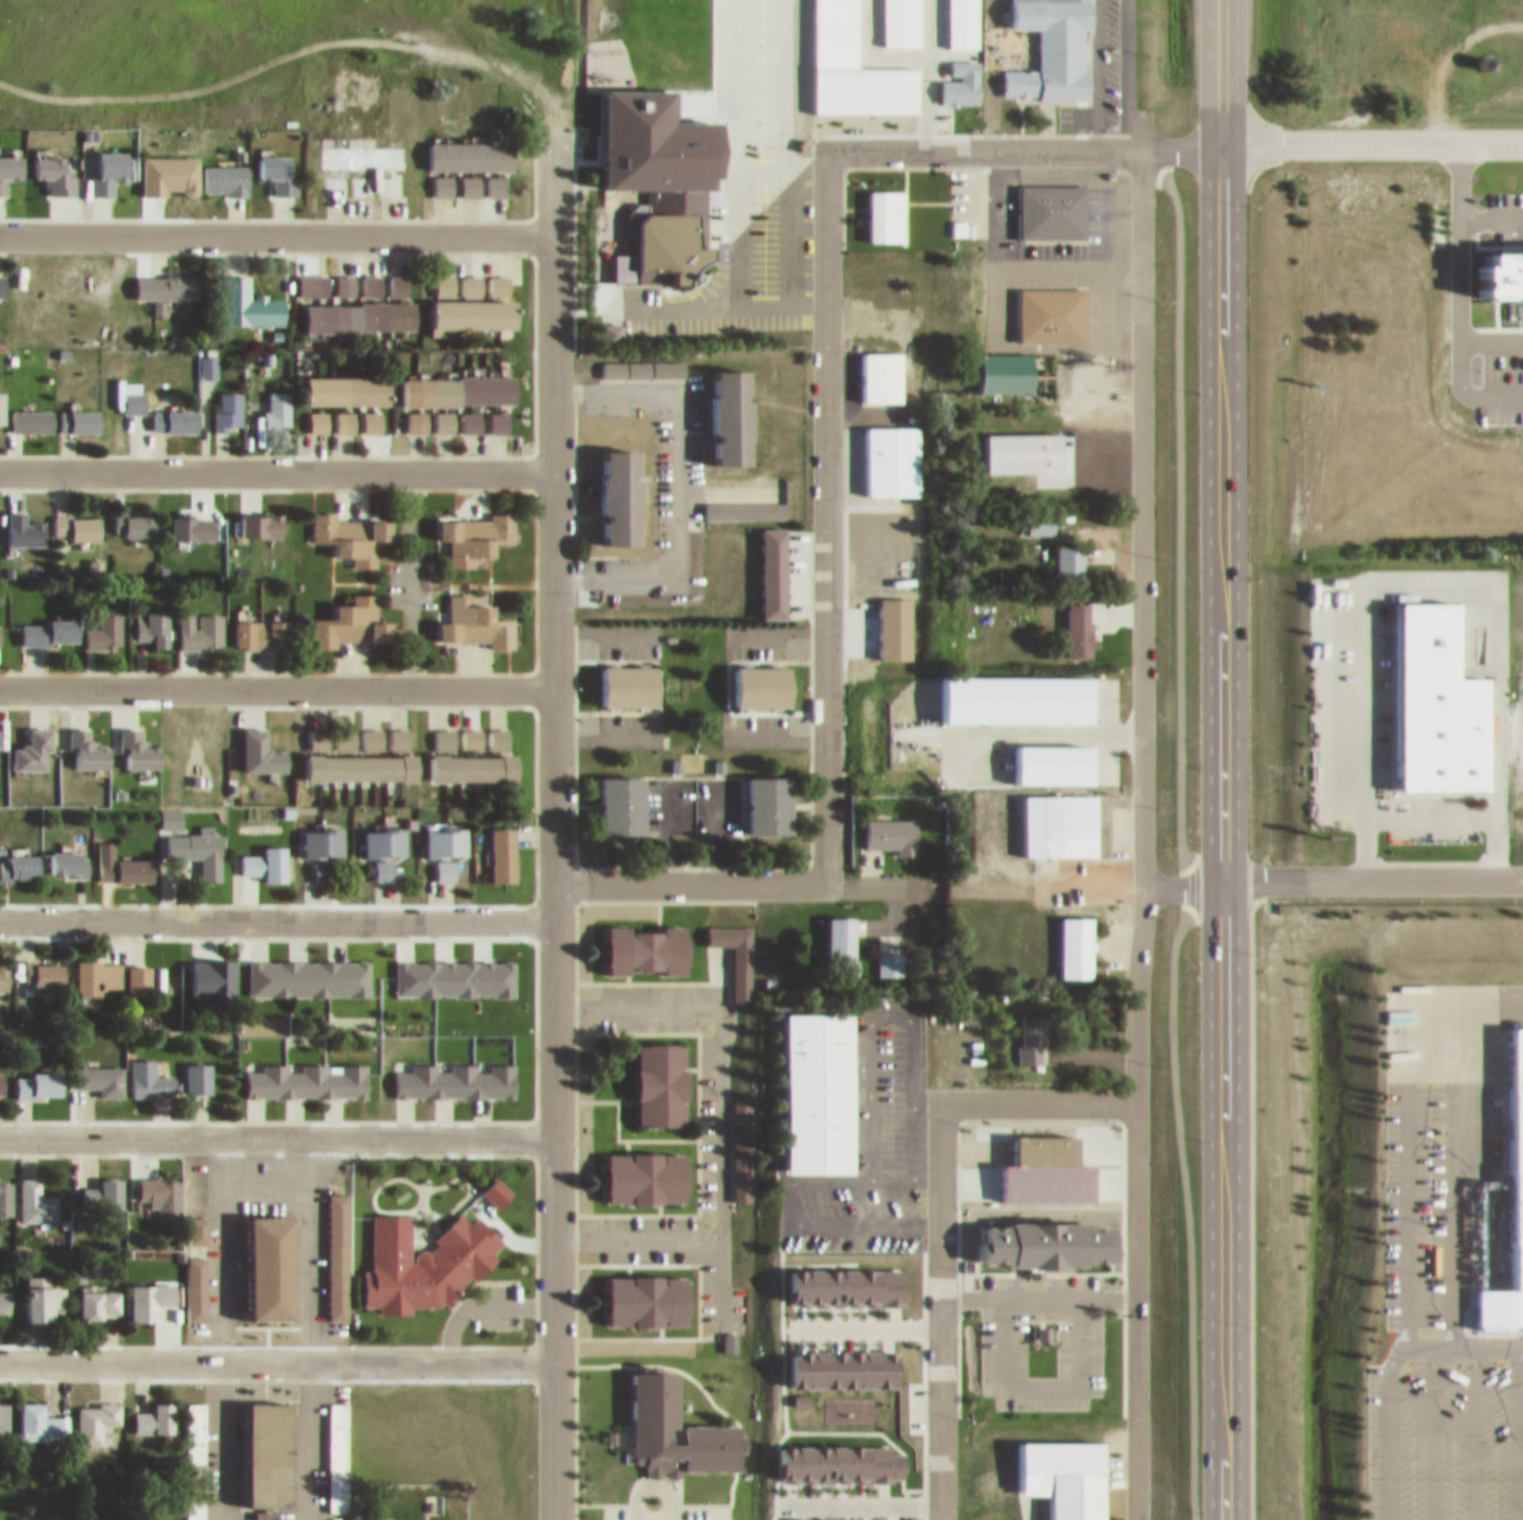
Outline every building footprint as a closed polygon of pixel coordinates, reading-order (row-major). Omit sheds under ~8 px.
[(397,11),(398,0),(389,0),(388,10),(397,11)] [(1077,20),(1083,20),(1082,0),(1001,0),(1002,21),(1031,20),(1032,59),(995,60),(996,89),(1078,88),(1077,20)] [(411,162),(411,134),(328,134),(328,162),(411,162)] [(518,161),(518,134),(433,134),(433,161),(518,161)] [(94,186),(116,186),(116,172),(133,172),(133,142),(94,142),(94,186)] [(9,185),(9,170),(28,170),(27,147),(0,147),(0,185),(9,185)] [(275,186),(298,186),(297,147),(259,147),(259,169),(275,169),(275,186)] [(79,166),(71,166),(71,148),(37,148),(37,170),(48,170),(48,186),(79,186),(79,166)] [(204,157),(204,186),(251,186),(251,157),(204,157)] [(403,167),(328,169),(328,188),(351,187),(351,188),(377,187),(404,187),(403,167)] [(433,168),(433,188),(458,188),(458,168),(433,168)] [(509,187),(509,168),(490,168),(490,187),(509,187)] [(462,187),(482,187),(482,169),(462,169),(462,187)] [(1079,228),(1079,175),(1011,175),(1011,228),(1079,228)] [(701,176),(639,176),(639,193),(620,193),(620,245),(605,245),(605,274),(670,274),(670,264),(701,264),(701,176)] [(860,181),(860,233),(898,233),(898,181),(860,181)] [(1491,247),(1522,246),(1522,301),(1492,301),(1491,296),(1468,296),(1467,249),(1489,249),(1489,253),(1491,253),(1491,247)] [(155,267),(155,291),(201,291),(201,267),(155,267)] [(288,288),(252,288),(251,267),(224,267),(224,316),(288,316),(288,288)] [(298,288),(330,288),(330,267),(298,267),(298,288)] [(356,291),(356,268),(335,268),(335,291),(356,291)] [(362,268),(362,289),(384,289),(384,268),(362,268)] [(386,268),(386,288),(411,288),(411,268),(386,268)] [(488,289),(488,268),(438,268),(438,289),(488,289)] [(1010,331),(1078,333),(1079,278),(1011,277),(1010,331)] [(514,320),(514,306),(518,306),(518,292),(436,292),(436,320),(514,320)] [(421,322),(421,295),(302,294),(302,322),(421,322)] [(615,313),(593,313),(593,333),(615,333),(615,313)] [(896,342),(854,342),(854,393),(896,393),(896,342)] [(1027,383),(1027,344),(970,344),(970,383),(1027,383)] [(199,348),(199,401),(152,401),(152,422),(204,422),(205,369),(218,370),(218,348),(199,348)] [(595,367),(682,367),(682,351),(595,351),(595,367)] [(699,453),(736,454),(736,360),(700,359),(699,453)] [(393,396),(394,368),(311,367),(311,395),(393,396)] [(520,395),(520,368),(405,368),(405,395),(520,395)] [(145,374),(124,374),(124,405),(145,405),(145,374)] [(292,382),(268,383),(269,408),(258,408),(258,437),(267,437),(267,418),(292,418),(292,382)] [(221,404),(215,403),(215,421),(243,422),(244,383),(221,383),(221,404)] [(12,423),(55,423),(55,401),(12,401),(12,423)] [(103,423),(103,401),(61,401),(61,423),(103,423)] [(358,423),(358,402),(311,403),(311,424),(358,423)] [(386,423),(386,402),(361,402),(361,423),(386,423)] [(430,403),(407,403),(407,423),(430,423),(430,403)] [(433,404),(434,423),(459,423),(484,423),(484,404),(433,404)] [(490,423),(511,423),(511,404),(490,404),(490,423)] [(857,416),(857,485),(912,485),(912,416),(857,416)] [(1055,462),(1054,423),(977,423),(978,463),(1055,462)] [(589,534),(625,534),(624,508),(632,508),(632,470),(626,470),(626,439),(588,439),(589,534)] [(380,558),(380,531),(396,532),(397,510),(368,510),(369,481),(333,480),(332,504),(315,504),(315,534),(342,534),(341,557),(380,558)] [(518,504),(491,505),(491,510),(443,511),(443,532),(451,532),(452,559),(492,558),(492,548),(501,548),(501,535),(519,534),(518,504)] [(103,530),(103,507),(52,506),(52,530),(103,530)] [(128,528),(158,528),(158,506),(128,506),(128,528)] [(1021,525),(1047,525),(1047,506),(1021,506),(1021,525)] [(753,518),(753,608),(778,608),(778,518),(753,518)] [(1077,535),(1049,535),(1049,569),(1077,569),(1077,535)] [(398,635),(397,612),(380,612),(380,585),(355,585),(355,595),(340,595),(340,609),(314,609),(314,636),(398,635)] [(517,610),(500,610),(499,596),(475,596),(475,585),(451,586),(451,613),(444,613),(444,633),(495,632),(495,639),(517,638),(517,610)] [(873,593),(872,648),(887,649),(889,593),(873,593)] [(1060,647),(1085,647),(1084,593),(1060,593),(1060,647)] [(1393,782),(1393,596),(1455,596),(1455,669),(1484,669),(1484,782),(1393,782)] [(172,640),(171,602),(138,602),(138,631),(155,631),(155,640),(172,640)] [(86,620),(86,638),(122,638),(122,605),(100,605),(100,619),(86,620)] [(181,639),(225,639),(225,605),(181,605),(181,639)] [(239,611),(239,640),(291,640),(291,611),(239,611)] [(20,635),(81,635),(81,613),(20,613),(20,635)] [(785,695),(784,656),(721,657),(722,696),(785,695)] [(16,761),(53,761),(53,719),(25,719),(25,739),(16,739),(16,761)] [(360,721),(360,719),(339,720),(339,744),(412,742),(411,720),(360,721)] [(114,759),(114,734),(92,735),(92,720),(70,720),(70,739),(61,739),(61,759),(114,759)] [(311,720),(311,742),(335,742),(335,720),(311,720)] [(124,721),(123,759),(165,760),(165,734),(141,734),(141,721),(124,721)] [(457,722),(443,722),(443,727),(447,727),(447,740),(457,740),(457,722)] [(422,771),(422,747),(311,747),(311,771),(422,771)] [(429,772),(523,772),(523,747),(429,747),(429,772)] [(780,766),(736,766),(736,824),(780,824),(780,766)] [(588,825),(635,825),(635,767),(588,767),(588,825)] [(1014,847),(1092,847),(1092,784),(1014,784),(1014,847)] [(890,839),(890,846),(910,846),(910,809),(857,809),(857,838),(890,839)] [(201,825),(166,827),(167,850),(203,849),(203,873),(226,872),(224,823),(216,824),(215,818),(201,818),(201,825)] [(519,819),(493,819),(493,873),(519,873),(519,819)] [(302,820),(302,848),(347,848),(347,820),(302,820)] [(396,873),(396,849),(409,849),(408,820),(367,821),(368,852),(377,852),(378,873),(396,873)] [(429,820),(429,849),(470,849),(470,820),(429,820)] [(99,871),(117,871),(117,834),(99,834),(99,871)] [(290,837),(266,838),(266,846),(243,846),(243,867),(266,867),(266,873),(290,873),(290,837)] [(50,868),(90,868),(90,843),(50,843),(50,868)] [(0,847),(0,870),(42,870),(42,846),(0,847)] [(156,872),(156,850),(121,850),(121,872),(156,872)] [(311,873),(333,873),(333,852),(311,852),(311,873)] [(819,967),(849,967),(849,906),(819,906),(819,967)] [(1087,906),(1052,906),(1052,968),(1086,969),(1087,906)] [(592,963),(674,964),(674,918),(592,918),(592,963)] [(731,940),(730,993),(747,993),(749,919),(741,918),(741,941),(731,940)] [(901,926),(890,926),(890,936),(883,936),(883,939),(901,939),(901,926)] [(902,968),(902,943),(873,943),(873,968),(902,968)] [(105,981),(123,981),(124,953),(78,952),(78,987),(105,987),(105,981)] [(249,987),(372,988),(372,952),(249,952),(249,987)] [(396,986),(511,987),(511,963),(493,963),(493,953),(396,953),(396,986)] [(64,954),(26,954),(26,977),(64,977),(64,954)] [(129,986),(152,986),(152,957),(129,957),(129,986)] [(156,983),(174,983),(174,967),(166,967),(166,958),(156,958),(156,983)] [(11,981),(11,959),(0,959),(0,981),(11,981)] [(328,1025),(328,1001),(289,1002),(289,1026),(328,1025)] [(843,1003),(773,1003),(773,1165),(843,1165),(843,1003)] [(1036,1004),(1011,1004),(1011,1054),(1036,1054),(1036,1004)] [(1500,1017),(1522,1017),(1522,1319),(1473,1319),(1473,1280),(1501,1280),(1500,1169),(1500,1017)] [(394,1090),(497,1089),(496,1072),(494,1072),(494,1063),(476,1063),(475,1025),(431,1025),(432,1055),(410,1056),(410,1061),(394,1062),(394,1090)] [(675,1116),(676,1035),(627,1034),(626,1116),(675,1116)] [(133,1090),(178,1088),(177,1067),(158,1068),(157,1051),(132,1051),(133,1090)] [(214,1085),(214,1055),(188,1055),(188,1085),(214,1085)] [(371,1056),(300,1056),(262,1056),(262,1062),(246,1062),(246,1090),(371,1090),(371,1056)] [(125,1058),(78,1058),(78,1080),(101,1080),(101,1090),(125,1090),(125,1058)] [(21,1070),(21,1088),(66,1088),(66,1064),(31,1064),(31,1070),(21,1070)] [(751,1086),(734,1085),(733,1177),(743,1177),(743,1186),(750,1186),(751,1086)] [(1002,1127),(1002,1157),(1069,1156),(1069,1127),(1002,1127)] [(593,1196),(676,1194),(675,1144),(593,1145),(593,1196)] [(14,1208),(14,1171),(0,1171),(0,1208),(14,1208)] [(61,1189),(42,1189),(42,1171),(22,1171),(22,1214),(61,1214),(61,1189)] [(125,1171),(102,1171),(102,1180),(85,1180),(85,1203),(125,1203),(125,1171)] [(160,1208),(182,1209),(182,1172),(140,1171),(140,1192),(150,1192),(150,1199),(160,1199),(160,1208)] [(499,1199),(511,1188),(500,1175),(488,1185),(499,1199)] [(373,1208),(374,1258),(367,1266),(367,1299),(382,1299),(382,1306),(413,1306),(413,1299),(448,1298),(475,1270),(484,1270),(497,1256),(497,1242),(505,1234),(481,1212),(471,1212),(462,1204),(436,1231),(436,1243),(413,1243),(412,1242),(412,1207),(373,1208)] [(257,1312),(300,1311),(298,1210),(245,1210),(245,1234),(256,1234),(257,1312)] [(898,1296),(898,1260),(775,1261),(775,1296),(898,1296)] [(593,1268),(594,1318),(675,1317),(675,1267),(593,1268)] [(133,1314),(160,1314),(160,1297),(178,1297),(178,1276),(133,1277),(133,1314)] [(31,1315),(59,1315),(59,1303),(68,1303),(68,1279),(31,1279),(31,1315)] [(13,1311),(12,1284),(0,1284),(0,1311),(13,1311)] [(83,1315),(108,1315),(108,1306),(124,1306),(124,1284),(83,1284),(83,1315)] [(887,1378),(887,1344),(776,1342),(776,1377),(887,1378)] [(667,1364),(621,1363),(621,1454),(638,1454),(638,1465),(727,1465),(728,1416),(667,1416),(667,1364)] [(22,1395),(23,1432),(65,1431),(64,1408),(46,1408),(46,1394),(22,1395)] [(176,1394),(155,1395),(155,1404),(134,1404),(135,1427),(176,1427),(176,1394)] [(10,1430),(10,1395),(0,1395),(0,1430),(10,1430)] [(207,1395),(187,1395),(187,1464),(207,1464),(207,1395)] [(295,1395),(253,1396),(254,1499),(296,1499),(296,1472),(279,1472),(279,1423),(295,1423),(295,1395)] [(329,1395),(329,1505),(350,1505),(350,1395),(329,1395)] [(78,1396),(78,1437),(108,1437),(108,1417),(123,1417),(123,1396),(78,1396)] [(1034,1519),(1099,1519),(1100,1463),(1035,1462),(1034,1519)] [(187,1518),(207,1518),(207,1491),(187,1491),(187,1518)]
